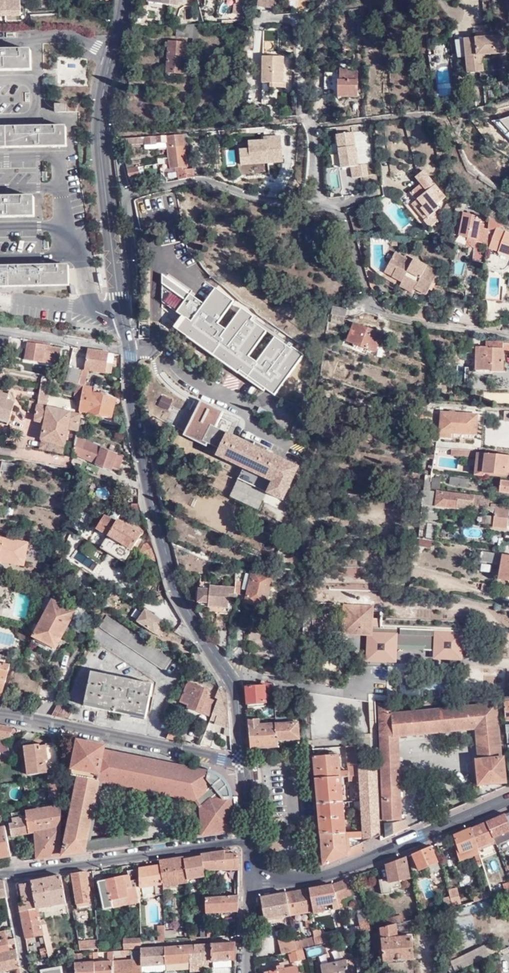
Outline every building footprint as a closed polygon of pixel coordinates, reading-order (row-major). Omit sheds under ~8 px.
[(21,15),(21,0),(0,0),(0,16),(21,15)] [(275,0),(258,0),(257,6),(274,8),(275,0)] [(233,14),(241,15),(242,5),(234,4),(233,14)] [(187,24),(178,24),(177,35),(187,36),(187,24)] [(199,45),(201,24),(187,24),(187,36),(194,37),(193,45),(199,45)] [(482,56),(506,54),(505,36),(485,38),(484,30),(473,31),(474,39),(465,40),(467,66),(479,65),(478,56),(482,56)] [(185,41),(170,40),(167,72),(183,73),(185,41)] [(31,71),(31,51),(16,52),(0,52),(0,71),(31,71)] [(287,82),(284,82),(285,56),(263,56),(262,82),(270,82),(270,87),(287,87),(287,82)] [(483,71),(482,56),(478,56),(479,65),(467,66),(467,73),(483,71)] [(338,97),(338,95),(358,96),(358,71),(340,71),(340,72),(325,72),(324,86),(331,86),(331,92),(332,97),(338,97)] [(66,127),(52,127),(0,128),(0,148),(66,146),(66,127)] [(366,131),(334,135),(338,167),(327,169),(330,194),(351,191),(349,178),(372,175),(366,131)] [(184,146),(182,133),(126,137),(126,140),(129,140),(130,144),(145,143),(145,145),(167,143),(169,157),(176,156),(176,146),(184,146)] [(280,138),(246,140),(247,150),(237,150),(239,174),(267,172),(267,164),(281,163),(280,138)] [(185,154),(184,146),(176,146),(176,156),(185,154)] [(193,176),(192,168),(186,168),(185,154),(176,156),(169,157),(170,168),(177,167),(178,179),(179,179),(193,176)] [(138,166),(128,168),(130,178),(140,176),(138,166)] [(416,199),(415,200),(427,215),(423,218),(430,226),(440,217),(435,210),(440,206),(438,203),(447,195),(424,168),(415,176),(420,183),(410,192),(416,199)] [(35,198),(20,198),(0,198),(0,218),(35,217),(35,198)] [(427,215),(415,200),(411,203),(423,218),(427,215)] [(466,204),(457,201),(456,209),(460,210),(461,207),(464,208),(466,204)] [(486,244),(488,230),(483,228),(483,225),(480,223),(481,217),(470,213),(471,211),(468,210),(467,212),(464,211),(459,235),(467,237),(467,239),(476,242),(476,241),(486,244)] [(498,219),(490,215),(489,225),(498,225),(498,219)] [(497,227),(490,246),(500,249),(499,250),(508,254),(508,231),(497,227)] [(471,259),(484,262),(485,253),(473,249),(471,259)] [(425,293),(428,287),(435,274),(437,271),(413,258),(411,261),(403,257),(394,252),(389,262),(396,266),(391,275),(401,280),(403,278),(414,285),(413,287),(415,288),(424,293),(425,293)] [(411,261),(413,258),(405,253),(403,257),(411,261)] [(396,266),(389,262),(384,271),(391,275),(396,266)] [(69,285),(69,266),(54,266),(0,267),(0,287),(69,285)] [(435,274),(428,287),(432,290),(439,276),(435,274)] [(411,291),(413,287),(414,285),(403,278),(401,280),(399,285),(411,291)] [(168,313),(274,385),(284,369),(178,298),(168,313)] [(346,317),(348,309),(333,306),(331,315),(346,317)] [(382,333),(354,323),(347,342),(354,344),(352,350),(367,355),(368,350),(375,352),(382,333)] [(0,334),(0,349),(6,350),(8,336),(0,334)] [(45,342),(28,339),(25,359),(42,362),(45,342)] [(503,343),(503,340),(486,340),(486,347),(477,347),(477,371),(492,370),(492,372),(503,372),(504,352),(508,352),(508,343),(503,343)] [(45,342),(42,362),(47,363),(51,343),(45,342)] [(111,373),(113,364),(106,363),(108,353),(88,349),(84,369),(87,369),(105,373),(105,372),(111,373)] [(113,364),(115,354),(108,353),(106,363),(113,364)] [(81,370),(67,367),(64,380),(76,383),(78,383),(81,370)] [(83,385),(84,385),(87,369),(84,369),(81,370),(78,383),(83,385)] [(39,405),(47,406),(51,377),(42,375),(39,403),(39,405)] [(199,399),(170,380),(159,398),(187,417),(199,399)] [(75,399),(81,400),(83,385),(78,383),(76,383),(75,399)] [(92,393),(93,387),(84,385),(83,385),(81,400),(80,409),(111,416),(114,398),(92,393)] [(11,411),(13,402),(6,400),(7,394),(0,392),(0,423),(8,425),(11,411)] [(28,410),(37,412),(39,405),(39,403),(31,401),(28,410)] [(221,433),(214,429),(222,413),(199,402),(181,437),(212,452),(221,433)] [(46,423),(40,448),(63,454),(68,428),(76,431),(79,415),(47,406),(39,405),(37,412),(36,413),(35,420),(46,423)] [(464,407),(464,415),(476,416),(484,416),(484,409),(464,407)] [(476,416),(464,415),(451,415),(451,412),(448,411),(448,414),(441,414),(440,439),(452,439),(452,433),(475,435),(476,416)] [(294,422),(291,435),(300,438),(305,414),(298,413),(296,422),(294,422)] [(262,428),(237,415),(234,423),(259,435),(262,428)] [(228,470),(222,482),(220,485),(232,491),(233,488),(238,478),(283,500),(299,467),(227,433),(216,455),(243,468),(239,476),(228,470)] [(122,456),(75,438),(74,450),(73,453),(111,469),(112,468),(116,470),(122,456)] [(477,458),(476,475),(483,476),(483,475),(483,473),(506,475),(506,472),(508,473),(508,457),(485,455),(477,454),(477,458)] [(15,473),(17,465),(2,462),(0,469),(15,473)] [(432,476),(425,475),(424,490),(430,490),(431,489),(432,476)] [(449,479),(449,489),(468,489),(468,479),(449,479)] [(501,482),(500,492),(508,493),(508,483),(501,482)] [(430,490),(424,490),(422,504),(436,506),(438,491),(430,490)] [(438,491),(436,506),(473,510),(473,506),(485,507),(488,510),(491,511),(495,514),(494,525),(507,527),(508,511),(508,509),(488,506),(489,498),(438,491)] [(422,509),(420,523),(426,524),(426,518),(439,519),(440,511),(422,509)] [(124,563),(145,528),(119,517),(118,514),(111,511),(109,513),(106,511),(104,514),(99,511),(95,517),(100,520),(96,526),(108,534),(99,547),(124,563)] [(482,525),(490,526),(491,517),(482,516),(482,525)] [(24,564),(28,541),(2,536),(0,550),(0,559),(24,564)] [(432,541),(420,538),(419,544),(431,547),(432,541)] [(157,557),(155,551),(144,545),(139,553),(159,565),(157,557)] [(480,551),(480,557),(482,557),(481,560),(501,564),(499,579),(508,581),(508,556),(480,551)] [(480,573),(491,573),(491,564),(480,564),(480,573)] [(271,573),(250,569),(249,573),(246,572),(243,588),(249,589),(246,600),(265,604),(271,573)] [(230,599),(235,599),(236,593),(236,587),(224,586),(224,580),(217,580),(217,586),(210,586),(211,581),(201,581),(200,591),(198,590),(197,599),(200,599),(200,604),(209,605),(209,613),(229,614),(230,599)] [(40,623),(34,620),(30,629),(30,630),(29,631),(34,634),(33,635),(55,646),(74,610),(52,598),(40,623)] [(373,616),(374,605),(343,604),(343,609),(369,610),(368,630),(347,630),(347,626),(343,626),(342,635),(367,636),(366,661),(396,663),(397,649),(423,650),(423,646),(392,645),(391,657),(371,656),(372,631),(374,631),(374,628),(372,627),(373,616)] [(369,610),(343,609),(342,609),(342,626),(343,626),(347,626),(347,630),(368,630),(369,610)] [(168,626),(143,610),(134,623),(159,639),(168,626)] [(164,670),(171,659),(105,615),(97,626),(164,670)] [(457,655),(458,631),(388,628),(389,616),(373,616),(372,627),(374,628),(374,631),(372,631),(371,656),(391,657),(392,645),(423,646),(423,650),(432,650),(438,650),(438,654),(457,655)] [(29,631),(30,630),(16,626),(18,640),(24,642),(29,631)] [(463,631),(458,631),(457,655),(438,654),(438,650),(432,650),(433,659),(462,660),(463,631)] [(9,664),(3,662),(2,664),(0,663),(0,694),(1,694),(9,664)] [(145,720),(151,685),(90,672),(83,707),(145,720)] [(206,686),(208,682),(198,675),(194,679),(206,686)] [(210,715),(216,699),(208,696),(209,693),(207,692),(208,689),(187,681),(179,701),(188,704),(192,705),(190,709),(210,715)] [(247,685),(248,703),(267,703),(266,691),(274,690),(274,683),(264,682),(264,684),(247,685)] [(228,700),(228,694),(218,688),(215,696),(216,697),(216,699),(210,715),(209,717),(214,719),(212,723),(230,728),(228,700)] [(74,706),(60,698),(51,715),(68,719),(74,706)] [(501,758),(496,703),(396,713),(396,703),(378,703),(383,820),(401,820),(398,736),(475,728),(478,759),(476,759),(478,785),(506,782),(504,758),(501,758)] [(252,749),(279,747),(279,741),(277,722),(261,723),(260,718),(249,719),(252,749)] [(277,722),(279,741),(299,739),(298,721),(277,722)] [(180,728),(173,725),(166,739),(175,741),(180,728)] [(0,726),(0,740),(9,737),(11,729),(0,726)] [(103,746),(78,741),(74,765),(65,763),(62,774),(80,778),(64,855),(132,845),(130,835),(88,840),(98,780),(200,802),(203,834),(233,830),(231,811),(228,790),(224,782),(218,777),(211,773),(103,751),(103,746)] [(57,745),(52,746),(41,747),(41,745),(25,747),(28,775),(54,773),(54,776),(60,775),(57,745)] [(355,746),(346,747),(348,766),(357,766),(355,746)] [(338,755),(313,757),(316,779),(340,777),(340,773),(338,755)] [(378,764),(357,766),(358,776),(358,781),(360,802),(360,811),(362,831),(363,843),(381,838),(381,837),(381,830),(378,764)] [(348,772),(340,773),(340,777),(347,777),(358,776),(357,766),(348,766),(348,772)] [(60,775),(54,776),(47,776),(49,796),(54,796),(54,806),(44,808),(42,796),(27,798),(27,805),(33,804),(34,806),(26,808),(26,811),(13,814),(13,821),(10,821),(10,825),(9,825),(11,836),(33,833),(38,859),(61,855),(62,805),(60,775)] [(340,777),(316,779),(318,805),(343,802),(340,777)] [(343,802),(318,805),(321,835),(345,832),(343,802)] [(485,822),(491,839),(492,838),(508,831),(508,824),(505,813),(485,822)] [(395,825),(395,833),(408,828),(408,819),(395,824),(395,825)] [(485,822),(469,829),(476,849),(493,842),(491,839),(485,822)] [(381,838),(381,840),(393,836),(393,834),(395,833),(395,825),(385,826),(385,830),(381,830),(381,837),(381,838)] [(11,856),(5,827),(0,828),(0,858),(11,856)] [(463,859),(478,854),(476,849),(469,829),(454,836),(463,859)] [(345,832),(321,835),(323,867),(364,851),(364,848),(363,843),(362,831),(345,832)] [(492,838),(495,845),(508,839),(508,831),(492,838)] [(420,871),(439,863),(431,846),(429,847),(413,854),(420,871)] [(228,851),(201,855),(201,858),(202,870),(213,870),(213,875),(225,875),(226,870),(238,870),(238,854),(229,855),(228,851)] [(183,857),(159,861),(160,866),(163,886),(186,883),(186,878),(184,861),(183,857)] [(391,882),(400,881),(410,879),(406,857),(387,865),(389,879),(380,880),(382,894),(393,893),(392,888),(391,882)] [(201,858),(184,861),(186,878),(202,876),(202,870),(201,858)] [(423,877),(441,869),(439,863),(420,871),(423,877)] [(139,887),(155,885),(157,894),(163,893),(163,886),(160,866),(139,870),(139,887)] [(140,902),(140,895),(139,887),(139,870),(128,872),(129,876),(99,882),(105,909),(140,902)] [(87,872),(71,874),(75,904),(89,902),(88,894),(89,893),(87,882),(88,882),(87,872)] [(64,902),(60,876),(32,880),(36,907),(21,909),(20,909),(25,939),(43,936),(43,933),(41,926),(44,925),(43,920),(40,920),(37,909),(64,902)] [(36,907),(32,880),(17,882),(21,909),(36,907)] [(332,885),(337,902),(352,896),(347,880),(332,885)] [(315,913),(339,909),(337,902),(332,885),(310,889),(315,913)] [(448,890),(449,897),(452,908),(462,905),(457,888),(448,890)] [(471,894),(473,902),(492,896),(490,889),(471,894)] [(306,890),(286,893),(290,916),(310,912),(306,890)] [(451,946),(458,945),(474,943),(472,913),(507,901),(508,905),(508,894),(447,912),(451,946)] [(207,918),(237,917),(237,911),(238,896),(226,896),(206,897),(207,918)] [(443,899),(446,911),(453,909),(452,908),(449,897),(443,899)] [(206,923),(204,902),(198,903),(200,924),(201,924),(202,930),(200,930),(201,938),(207,937),(206,923)] [(360,925),(363,933),(364,933),(372,930),(365,909),(356,912),(359,926),(360,925)] [(353,920),(343,923),(344,924),(345,930),(359,926),(356,912),(353,920)] [(385,927),(394,925),(403,923),(401,915),(384,921),(385,927)] [(156,924),(157,941),(166,940),(165,930),(165,924),(156,924)] [(313,931),(314,937),(316,947),(348,938),(345,930),(344,924),(335,926),(337,933),(323,937),(322,932),(320,930),(313,931)] [(345,930),(348,938),(363,933),(360,925),(359,926),(345,930)] [(385,927),(380,929),(383,961),(413,958),(411,936),(395,937),(394,925),(385,927)] [(0,931),(0,952),(8,951),(7,945),(7,940),(5,930),(0,931)] [(175,930),(165,930),(166,940),(175,940),(175,930)] [(49,959),(53,959),(47,932),(43,933),(43,936),(46,949),(48,955),(49,959)] [(282,954),(295,951),(294,942),(293,934),(278,938),(282,954)] [(124,949),(141,948),(141,942),(141,937),(124,938),(124,949)] [(314,937),(294,942),(295,951),(296,952),(303,950),(306,950),(316,947),(314,937)] [(79,949),(97,948),(96,940),(77,941),(79,949)] [(211,945),(211,961),(212,968),(234,967),(234,943),(211,945)] [(190,952),(190,963),(211,961),(211,945),(194,946),(194,953),(190,952)] [(450,946),(448,946),(449,962),(456,959),(455,952),(458,951),(458,945),(451,946),(450,946)] [(165,948),(165,964),(190,963),(190,952),(194,953),(194,946),(165,948)] [(449,962),(454,972),(490,957),(485,946),(456,959),(449,962)] [(141,949),(142,966),(165,964),(165,948),(141,949)] [(114,972),(142,972),(142,966),(141,949),(129,951),(129,960),(114,961),(114,972)] [(17,950),(0,954),(0,972),(4,972),(4,971),(20,967),(17,950)] [(303,950),(296,952),(289,954),(291,962),(305,959),(303,950)] [(97,953),(92,953),(94,972),(114,972),(114,961),(113,952),(108,952),(108,962),(98,962),(97,953)] [(92,953),(89,954),(89,963),(81,963),(80,954),(73,955),(75,972),(94,972),(92,953)] [(347,960),(321,966),(323,972),(352,972),(350,965),(348,966),(347,960)] [(296,964),(288,965),(288,963),(278,965),(279,970),(265,972),(298,972),(296,964)] [(142,972),(146,972),(166,972),(165,964),(142,966),(142,972)]
